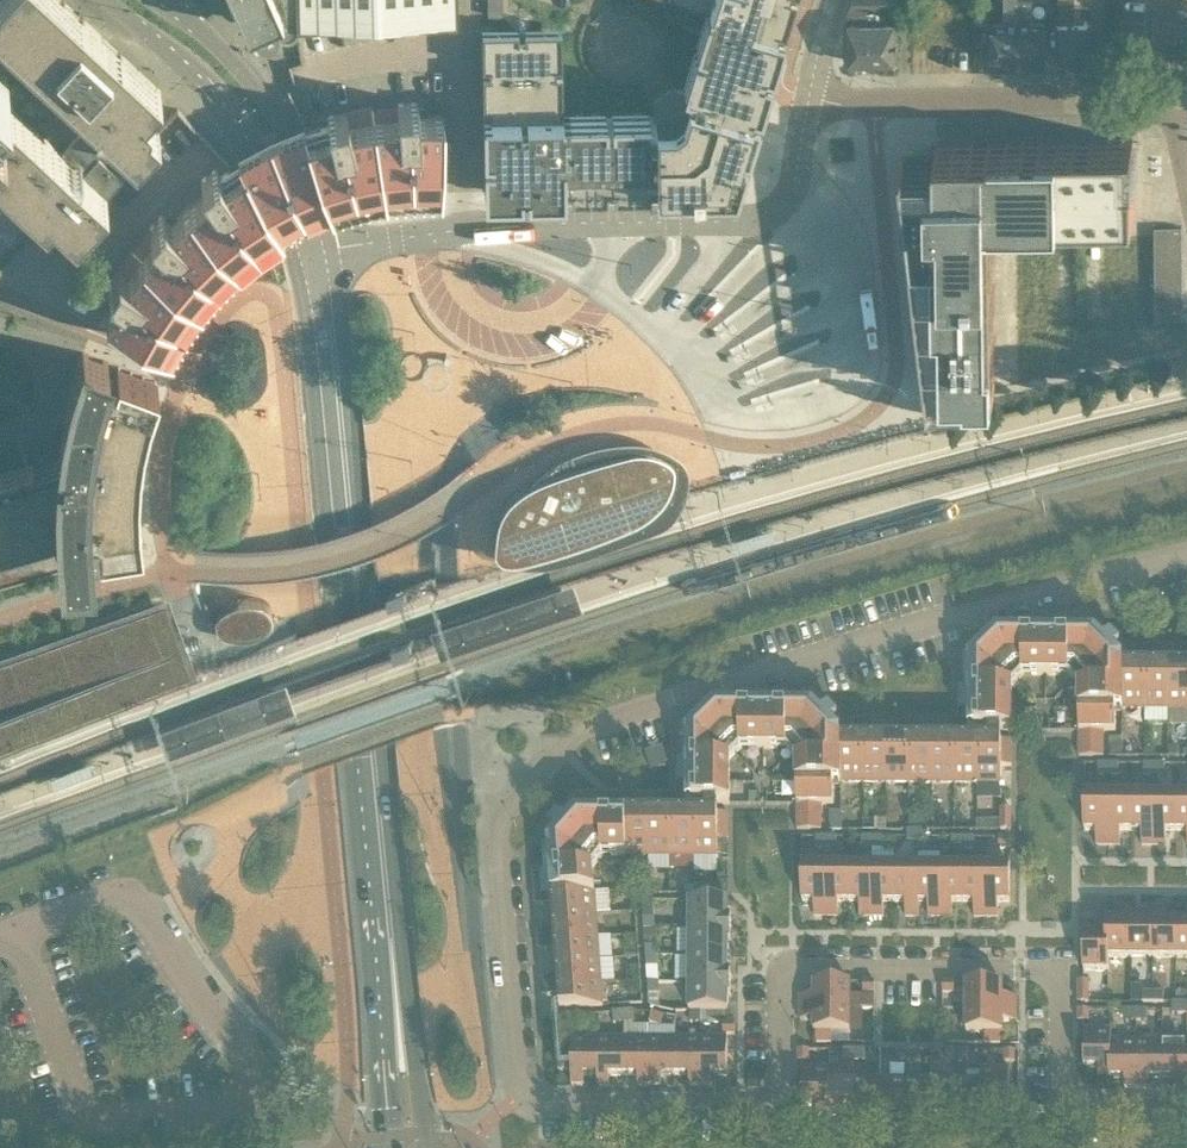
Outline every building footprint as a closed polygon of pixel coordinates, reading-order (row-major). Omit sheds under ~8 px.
[(44,212),(99,155),(122,176),(139,157),(136,154),(159,129),(158,128),(148,119),(140,112),(144,107),(161,89),(65,0),(0,0),(0,171),(25,194),(43,211),(44,212)] [(247,26),(271,16),(275,25),(276,27),(277,29),(279,30),(281,31),(283,32),(285,32),(287,32),(289,32),(292,31),(294,30),(295,28),(297,26),(298,24),(298,22),(298,18),(298,0),(236,0),(247,26)] [(298,18),(301,18),(301,19),(454,15),(454,0),(298,0),(298,18)] [(482,27),(482,63),(489,63),(489,70),(482,70),(483,106),(489,106),(490,112),(483,113),(484,149),(490,149),(490,155),(484,155),(484,192),(521,191),(521,185),(527,185),(527,191),(564,190),(564,184),(570,184),(570,190),(607,190),(606,183),(613,183),(613,190),(649,189),(649,182),(656,182),(656,189),(692,188),(692,182),(730,181),(741,145),(747,147),(757,112),(751,110),(753,104),(759,106),(770,71),(763,69),(765,63),(772,65),(782,30),(776,28),(778,22),(784,24),(791,0),(700,0),(697,7),(704,9),(706,9),(696,42),(702,44),(700,50),(694,48),(683,83),(690,85),(688,91),(679,88),(666,99),(654,107),(655,116),(648,116),(648,110),(612,110),(612,117),(605,117),(605,111),(562,111),(562,68),(555,69),(555,62),(561,62),(561,26),(524,26),(524,32),(524,33),(518,33),(518,32),(518,26),(482,27)] [(491,15),(506,14),(505,0),(490,0),(491,15)] [(872,0),(852,0),(846,19),(846,59),(872,59),(872,0)] [(872,59),(899,58),(898,0),(872,0),(872,59)] [(993,21),(993,34),(993,57),(1019,57),(1018,0),(1004,0),(1004,21),(993,21)] [(1046,33),(1045,21),(1031,21),(1031,0),(1018,0),(1019,57),(1046,57),(1046,33)] [(1058,56),(1090,56),(1090,20),(1075,20),(1074,0),(1058,0),(1058,56)] [(355,188),(357,196),(373,192),(390,189),(407,187),(424,187),(440,187),(443,113),(418,113),(417,102),(397,103),(398,110),(374,112),(373,105),(347,110),(327,115),(328,120),(305,127),(304,122),(302,123),(277,133),(270,136),(246,149),(238,154),(240,158),(230,164),(220,171),(217,167),(201,179),(208,189),(207,189),(189,204),(173,220),(171,221),(163,213),(149,228),(154,233),(139,250),(133,246),(118,268),(107,286),(117,292),(105,314),(171,347),(180,330),(189,316),(199,302),(209,289),(221,276),(233,264),(245,253),(260,241),(255,234),(262,230),(280,220),(303,207),(312,203),(336,193),(355,188)] [(995,388),(993,227),(993,213),(1134,211),(1134,173),(1130,173),(1129,141),(1133,141),(1133,138),(937,141),(937,160),(907,160),(906,152),(903,152),(914,239),(914,243),(932,389),(934,389),(934,385),(966,384),(966,389),(995,388)] [(1182,224),(1155,225),(1155,235),(1156,317),(1183,317),(1182,224)] [(735,342),(755,412),(807,397),(803,383),(794,386),(785,352),(787,351),(781,329),(735,342)] [(117,364),(114,372),(105,368),(108,361),(83,351),(72,384),(64,418),(70,419),(66,449),(59,448),(58,461),(39,468),(48,496),(58,496),(59,516),(60,543),(61,550),(61,552),(62,552),(63,552),(63,551),(64,551),(64,549),(85,548),(85,550),(86,549),(86,550),(87,550),(88,550),(87,542),(98,540),(98,546),(141,539),(138,511),(137,485),(138,458),(142,432),(148,407),(157,380),(117,364)] [(494,539),(494,545),(495,547),(495,549),(496,552),(498,554),(499,555),(501,556),(503,557),(506,558),(505,561),(525,559),(529,559),(530,556),(560,548),(584,540),(607,532),(630,523),(636,520),(646,514),(651,510),(660,502),(664,497),(668,491),(671,484),(673,476),(674,468),(674,466),(673,463),(672,461),(671,459),(669,457),(667,456),(664,455),(662,455),(660,455),(657,455),(654,456),(650,456),(646,455),(643,454),(640,452),(638,450),(635,449),(633,449),(630,449),(627,449),(610,453),(609,451),(585,458),(585,460),(555,470),(543,474),(532,479),(526,482),(518,487),(511,493),(505,500),(500,508),(497,520),(495,533),(494,539)] [(58,496),(48,496),(39,468),(34,469),(33,464),(2,474),(0,475),(0,587),(2,586),(34,577),(65,568),(60,551),(61,550),(60,543),(59,516),(58,496)] [(198,678),(229,668),(227,663),(216,631),(217,631),(223,636),(227,638),(231,639),(235,639),(238,639),(242,638),(256,633),(261,629),(266,625),(270,620),(271,619),(271,618),(272,616),(272,613),(272,610),(271,607),(270,605),(269,602),(267,601),(265,599),(262,598),(254,596),(245,596),(237,598),(231,601),(226,605),(221,609),(217,614),(216,619),(215,621),(215,624),(216,627),(214,627),(201,590),(198,590),(173,599),(165,602),(0,661),(0,749),(198,678)] [(1032,636),(1033,623),(1023,623),(1023,628),(1023,636),(1032,636)] [(1042,636),(1042,623),(1033,623),(1032,636),(1042,636)] [(1051,636),(1051,623),(1042,623),(1042,636),(1051,636)] [(1060,636),(1061,623),(1051,623),(1051,636),(1060,636)] [(1070,636),(1070,628),(1070,623),(1061,623),(1060,636),(1070,636)] [(1002,785),(1002,767),(1002,758),(1002,750),(1002,742),(1002,732),(1012,732),(1013,688),(1023,677),(1069,677),(1080,688),(1080,711),(1117,711),(1122,711),(1122,667),(1125,667),(1125,657),(1117,650),(1121,646),(1111,637),(1105,643),(1096,634),(1096,629),(1070,628),(1070,636),(1060,636),(1051,636),(1042,636),(1032,636),(1023,636),(1023,628),(995,628),(988,635),(993,640),(984,648),(976,656),(971,652),(964,658),(964,687),(971,687),(971,699),(971,706),(966,706),(966,711),(964,711),(964,724),(958,724),(955,724),(955,785),(1002,785)] [(984,648),(993,640),(988,635),(984,631),(976,639),(984,648)] [(984,648),(976,639),(967,648),(971,652),(976,656),(984,648)] [(1146,711),(1146,650),(1138,650),(1138,659),(1140,662),(1140,667),(1137,667),(1125,667),(1122,667),(1122,711),(1146,711)] [(1169,711),(1169,667),(1155,667),(1152,667),(1152,662),(1154,659),(1154,650),(1146,650),(1146,711),(1169,711)] [(1184,650),(1183,659),(1186,662),(1186,668),(1183,668),(1169,667),(1169,711),(1186,711),(1186,650),(1184,650)] [(971,699),(971,687),(964,687),(959,687),(959,699),(971,699)] [(750,709),(750,696),(741,696),(741,701),(741,709),(750,709)] [(760,709),(760,696),(750,696),(750,709),(760,709)] [(769,709),(769,696),(760,696),(760,709),(769,709)] [(778,709),(778,696),(769,696),(769,709),(778,709)] [(788,709),(788,702),(788,697),(778,696),(778,709),(788,709)] [(971,706),(971,699),(959,699),(959,711),(964,711),(966,711),(966,706),(971,706)] [(719,831),(719,823),(719,815),(718,805),(729,805),(730,805),(731,761),(741,750),(787,751),(798,762),(798,784),(834,784),(835,784),(840,784),(840,741),(841,741),(841,732),(842,731),(834,724),(838,720),(829,710),(823,716),(814,708),(814,702),(788,702),(788,709),(778,709),(769,709),(760,709),(750,709),(741,709),(741,701),(712,701),(706,708),(710,713),(702,721),(694,730),(689,725),(682,732),(682,760),(689,760),(688,772),(688,779),(684,779),(683,784),(681,784),(681,797),(676,797),(672,797),(672,858),(695,858),(718,858),(718,841),(719,831)] [(702,721),(710,713),(706,708),(702,704),(694,713),(702,721)] [(1116,733),(1117,711),(1080,711),(1080,732),(1092,733),(1104,733),(1116,733)] [(694,730),(702,721),(694,713),(685,721),(689,725),(694,730)] [(864,784),(864,724),(856,724),(856,732),(858,736),(858,741),(855,741),(841,741),(840,741),(840,784),(864,784)] [(887,785),(887,741),(873,741),(870,741),(870,736),(872,732),(872,724),(864,724),(864,784),(887,785)] [(910,785),(910,724),(902,724),(901,732),(904,736),(904,741),(901,741),(887,741),(887,785),(910,785)] [(932,785),(933,741),(919,741),(916,741),(916,736),(918,733),(918,724),(910,724),(910,785),(932,785)] [(955,785),(955,724),(948,724),(947,733),(950,736),(950,741),(947,741),(933,741),(932,785),(955,785)] [(1092,741),(1092,733),(1080,732),(1080,734),(1079,741),(1092,741)] [(1104,741),(1104,733),(1092,733),(1092,741),(1104,741)] [(1092,750),(1092,741),(1079,741),(1079,750),(1092,750)] [(1104,750),(1104,741),(1092,741),(1092,750),(1104,750)] [(1012,750),(1012,742),(1002,742),(1002,750),(1012,750)] [(1092,758),(1092,750),(1079,750),(1079,758),(1080,758),(1092,758)] [(1104,758),(1104,750),(1092,750),(1092,758),(1104,758)] [(1012,767),(1012,758),(1002,758),(1002,767),(1012,767)] [(688,772),(689,760),(682,760),(677,760),(677,772),(688,772)] [(1109,777),(1109,766),(1098,765),(1098,777),(1109,777)] [(1165,765),(1155,766),(1155,777),(1166,777),(1165,765)] [(1120,766),(1109,766),(1109,777),(1119,777),(1120,766)] [(1155,777),(1155,766),(1144,766),(1145,778),(1155,777)] [(688,779),(688,772),(677,772),(676,784),(681,784),(683,784),(684,779),(688,779)] [(834,806),(834,784),(798,784),(798,806),(810,806),(822,806),(834,806)] [(1108,846),(1108,796),(1085,796),(1085,832),(1096,832),(1096,846),(1108,846)] [(1131,832),(1131,796),(1108,796),(1108,846),(1121,846),(1121,832),(1131,832)] [(1154,847),(1154,796),(1131,796),(1131,832),(1142,832),(1142,846),(1154,847)] [(1177,833),(1177,796),(1154,796),(1154,847),(1166,847),(1166,832),(1177,833)] [(1177,796),(1177,833),(1186,833),(1186,796),(1177,796)] [(615,806),(615,797),(603,797),(603,806),(615,806)] [(627,806),(627,797),(615,797),(615,806),(627,806)] [(649,858),(649,814),(632,814),(632,809),(635,806),(635,804),(634,797),(627,797),(627,806),(627,815),(627,858),(649,858)] [(672,858),(672,797),(668,797),(664,797),(664,806),(666,809),(666,814),(649,814),(649,858),(672,858)] [(615,815),(615,806),(603,806),(603,809),(603,815),(615,815)] [(627,815),(627,806),(615,806),(615,815),(627,815)] [(810,814),(810,806),(798,806),(798,814),(810,814)] [(822,814),(822,806),(810,806),(810,814),(822,814)] [(595,893),(593,870),(602,858),(627,858),(627,815),(615,815),(603,815),(603,809),(576,809),(576,813),(567,824),(559,817),(550,828),(553,830),(558,834),(549,845),(549,846),(543,847),(545,872),(550,872),(551,880),(552,896),(595,893)] [(1011,832),(1011,811),(1001,811),(1001,832),(1011,832)] [(831,813),(831,832),(842,832),(843,813),(831,813)] [(810,823),(810,814),(798,814),(798,823),(810,823)] [(822,823),(822,814),(810,814),(810,823),(822,823)] [(729,823),(729,815),(719,815),(719,823),(729,823)] [(729,831),(729,823),(719,823),(719,831),(729,831)] [(810,831),(810,823),(798,823),(797,831),(810,831)] [(822,832),(822,823),(810,823),(810,831),(822,832)] [(728,841),(729,831),(719,831),(718,841),(728,841)] [(918,843),(918,832),(907,832),(908,843),(918,843)] [(929,832),(918,832),(918,843),(929,843),(929,832)] [(826,851),(827,839),(816,839),(816,851),(826,851)] [(837,839),(827,839),(826,851),(837,851),(837,839)] [(872,851),(872,839),(862,839),(862,851),(872,851)] [(882,839),(872,839),(872,851),(882,851),(882,839)] [(953,839),(953,851),(964,851),(964,839),(953,839)] [(964,839),(964,851),(974,851),(974,839),(964,839)] [(1011,850),(1011,839),(999,839),(999,850),(1011,850)] [(826,917),(826,867),(803,867),(803,903),(814,903),(814,917),(826,917)] [(849,903),(849,867),(826,867),(826,917),(839,917),(839,903),(849,903)] [(872,917),(872,867),(849,867),(849,903),(860,903),(860,917),(872,917)] [(895,903),(895,867),(872,867),(872,917),(884,917),(884,903),(895,903)] [(918,903),(918,867),(895,867),(895,903),(906,903),(906,918),(919,918),(919,903),(918,903)] [(918,867),(918,903),(919,903),(929,904),(929,918),(941,918),(941,867),(918,867)] [(964,904),(964,867),(941,867),(941,918),(953,918),(953,904),(964,904)] [(987,918),(987,868),(964,867),(964,904),(974,904),(974,918),(987,918)] [(1010,904),(1011,868),(987,868),(987,918),(999,918),(999,904),(1010,904)] [(551,880),(550,872),(545,873),(533,873),(532,873),(541,881),(551,880)] [(542,897),(541,881),(532,873),(534,897),(542,897)] [(552,896),(551,880),(541,881),(542,897),(552,896)] [(596,915),(595,893),(552,896),(542,897),(534,897),(535,905),(543,905),(547,902),(552,902),(552,905),(553,919),(596,915)] [(729,920),(729,903),(690,902),(690,930),(732,930),(732,920),(729,920)] [(1109,923),(1109,959),(1116,959),(1132,959),(1132,923),(1133,923),(1133,909),(1119,909),(1119,923),(1116,923),(1109,923)] [(1132,923),(1132,959),(1137,959),(1154,959),(1154,909),(1142,909),(1142,923),(1137,923),(1133,923),(1132,923)] [(1154,909),(1154,959),(1157,959),(1176,959),(1177,923),(1166,923),(1166,909),(1157,909),(1154,909)] [(598,938),(596,915),(553,919),(554,933),(555,936),(549,936),(546,934),(537,935),(538,943),(598,938)] [(644,921),(644,931),(656,930),(656,920),(644,921)] [(1084,937),(1084,973),(1108,973),(1109,973),(1109,959),(1109,923),(1096,923),(1096,937),(1084,937)] [(1176,959),(1178,959),(1186,959),(1186,923),(1178,923),(1177,923),(1176,959)] [(657,945),(656,930),(644,931),(645,946),(657,945)] [(732,942),(732,930),(690,930),(690,958),(729,958),(729,942),(732,942)] [(600,961),(598,938),(538,943),(538,951),(547,951),(550,948),(555,947),(556,950),(557,964),(600,961)] [(645,949),(646,958),(657,957),(656,948),(645,949)] [(658,983),(657,957),(646,958),(648,984),(658,983)] [(728,974),(729,958),(690,958),(690,985),(732,985),(732,974),(728,974)] [(602,984),(600,961),(557,964),(558,978),(558,981),(553,982),(549,980),(540,981),(541,988),(602,984)] [(627,969),(628,982),(640,982),(640,968),(627,969)] [(1090,982),(1084,982),(1079,982),(1078,1004),(1089,1004),(1090,982)] [(875,993),(875,983),(864,983),(864,994),(875,993)] [(955,994),(955,984),(943,983),(943,994),(955,994)] [(604,1007),(602,984),(541,988),(542,996),(550,996),(554,993),(559,993),(559,996),(560,1010),(604,1007)] [(659,985),(649,986),(649,996),(660,995),(659,985)] [(728,1013),(728,996),(731,996),(732,985),(690,985),(690,1013),(691,1013),(702,1013),(707,1013),(728,1013)] [(801,997),(801,1009),(851,1010),(851,986),(815,986),(815,997),(801,997)] [(967,986),(967,1010),(1017,1011),(1017,998),(1003,998),(1003,987),(967,986)] [(1153,1004),(1154,993),(1143,993),(1143,1004),(1153,1004)] [(1164,994),(1154,993),(1153,1004),(1164,1004),(1164,994)] [(1183,1015),(1183,1004),(1172,1004),(1172,1015),(1183,1015)] [(801,1009),(800,1022),(815,1022),(815,1033),(817,1033),(817,1044),(832,1044),(832,1034),(862,1034),(863,1010),(851,1010),(801,1009)] [(1017,1023),(1017,1011),(967,1010),(967,1034),(986,1034),(985,1045),(1001,1045),(1001,1034),(1003,1034),(1003,1023),(1017,1023)] [(1089,1022),(1089,1011),(1078,1011),(1078,1022),(1089,1022)] [(1137,1022),(1137,1011),(1126,1011),(1126,1022),(1137,1022)] [(1148,1011),(1137,1011),(1137,1022),(1147,1022),(1148,1011)] [(633,1013),(624,1014),(624,1024),(634,1023),(633,1013)] [(702,1023),(702,1013),(691,1013),(691,1023),(702,1023)] [(624,1024),(624,1014),(613,1014),(614,1025),(624,1024)] [(661,1027),(663,1017),(653,1014),(650,1024),(661,1027)] [(735,1025),(723,1025),(723,1035),(735,1035),(735,1025)] [(1111,1079),(1111,1042),(1112,1042),(1112,1032),(1084,1032),(1084,1069),(1099,1069),(1099,1079),(1111,1079)] [(598,1077),(599,1040),(572,1040),(572,1087),(584,1087),(584,1077),(598,1077)] [(624,1077),(624,1040),(599,1040),(598,1077),(598,1087),(610,1087),(610,1077),(624,1077)] [(650,1087),(650,1040),(624,1040),(624,1077),(638,1077),(638,1087),(650,1087)] [(650,1040),(650,1087),(661,1087),(661,1077),(676,1077),(676,1040),(650,1040)] [(701,1087),(702,1040),(676,1040),(676,1077),(690,1077),(690,1087),(701,1087)] [(728,1040),(704,1040),(702,1040),(701,1087),(713,1087),(713,1077),(728,1077),(728,1040)] [(1136,1090),(1137,1042),(1112,1042),(1111,1042),(1111,1079),(1125,1079),(1125,1089),(1136,1090)] [(1162,1080),(1162,1042),(1137,1042),(1136,1090),(1148,1090),(1148,1079),(1162,1080)] [(1162,1042),(1162,1080),(1176,1080),(1176,1090),(1186,1090),(1186,1042),(1162,1042)] [(809,1051),(799,1051),(799,1062),(809,1062),(809,1051)] [(855,1062),(855,1051),(844,1051),(844,1062),(855,1062)] [(865,1062),(865,1051),(855,1051),(855,1062),(865,1062)] [(906,1062),(906,1051),(895,1051),(895,1062),(906,1062)] [(917,1062),(917,1052),(906,1051),(906,1062),(917,1062)] [(958,1062),(957,1052),(947,1052),(947,1062),(958,1062)] [(968,1052),(957,1052),(958,1062),(968,1062),(968,1052)] [(1005,1052),(1004,1063),(1015,1063),(1015,1052),(1005,1052)] [(829,1117),(829,1080),(830,1080),(830,1070),(802,1070),(802,1107),(817,1107),(817,1117),(829,1117)] [(1010,1071),(982,1071),(982,1081),(983,1081),(983,1118),(994,1118),(995,1108),(1010,1108),(1010,1071)] [(855,1081),(830,1080),(829,1080),(829,1117),(843,1117),(843,1128),(854,1128),(855,1081)] [(880,1117),(880,1081),(855,1081),(854,1128),(866,1128),(866,1117),(880,1117)]
